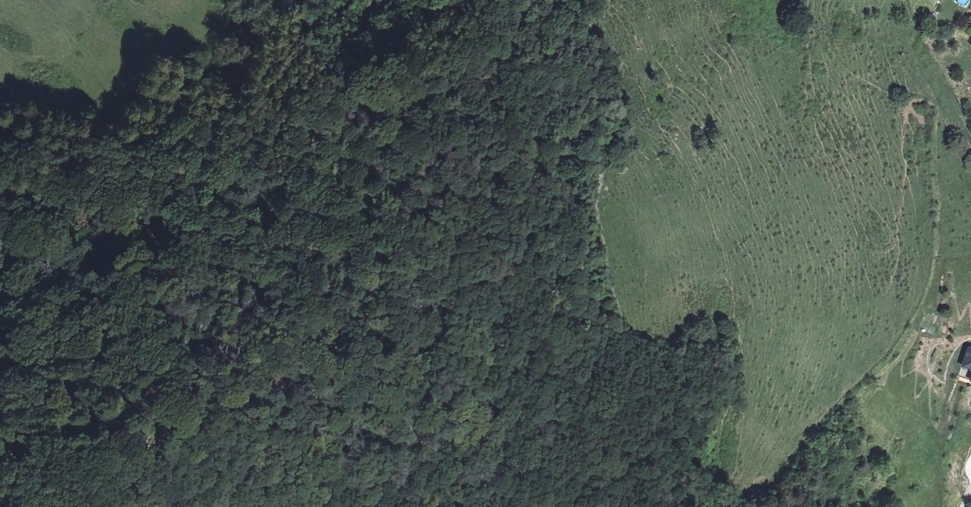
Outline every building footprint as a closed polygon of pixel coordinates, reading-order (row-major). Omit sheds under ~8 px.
[(965,348),(955,376),(970,381),(970,350),(965,348)]
